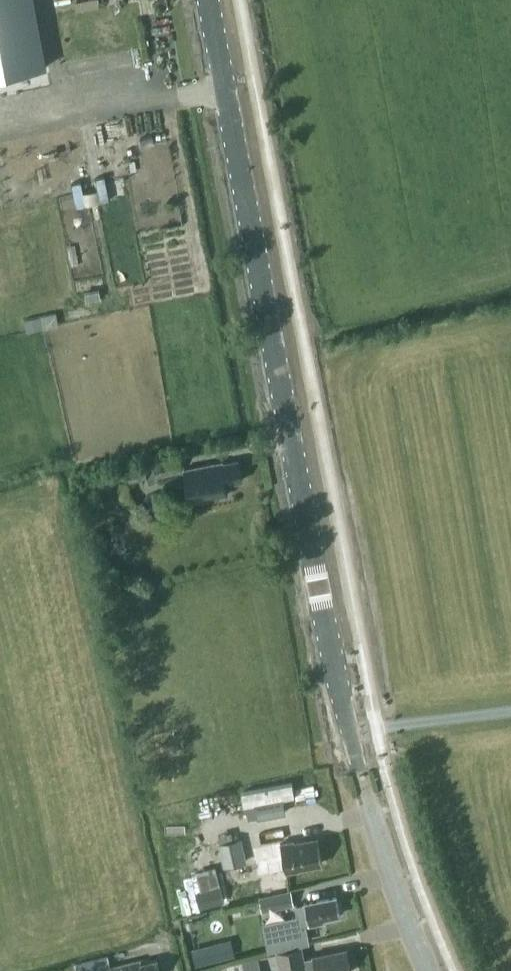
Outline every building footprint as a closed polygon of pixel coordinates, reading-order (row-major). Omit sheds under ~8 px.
[(46,66),(34,0),(0,0),(0,75),(46,66)] [(100,5),(99,0),(75,0),(76,9),(100,5)] [(155,461),(158,475),(179,470),(176,457),(155,461)] [(184,467),(190,500),(228,493),(226,482),(242,479),(238,458),(222,461),(222,460),(184,467)] [(247,795),(238,797),(241,810),(250,809),(247,795)] [(295,841),(295,839),(280,842),(280,843),(252,848),(258,875),(285,870),(299,868),(299,866),(322,862),(317,837),(295,841)] [(224,865),(244,861),(238,838),(219,842),(224,865)] [(170,839),(162,841),(165,853),(173,850),(170,839)] [(225,901),(221,885),(196,892),(200,907),(225,901)] [(260,896),(263,911),(294,904),(291,889),(260,896)] [(339,914),(336,896),(296,904),(298,916),(263,923),(268,947),(307,940),(303,922),(307,922),(308,924),(325,921),(324,917),(339,914)] [(220,942),(198,947),(202,963),(224,958),(220,942)] [(347,948),(302,958),(300,946),(276,951),(280,970),(351,970),(347,948)] [(258,956),(233,962),(235,968),(221,970),(261,970),(258,956)] [(157,959),(140,963),(139,960),(110,967),(107,957),(77,964),(78,970),(160,970),(157,959)]
